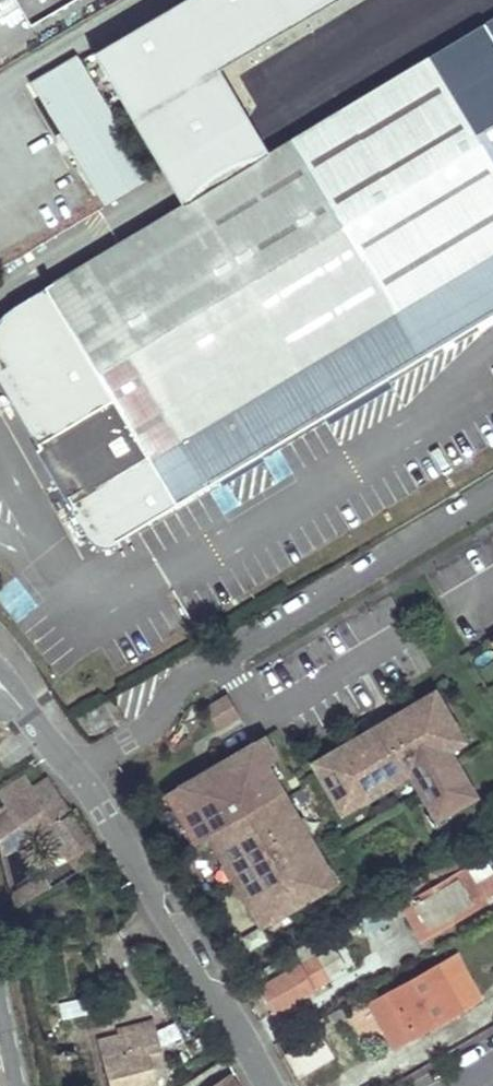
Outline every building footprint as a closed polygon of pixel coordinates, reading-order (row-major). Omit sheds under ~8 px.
[(26,6),(38,25),(80,0),(0,0),(0,21),(26,6)] [(247,118),(218,70),(337,0),(183,0),(93,54),(160,169),(247,118)] [(402,15),(317,64),(342,108),(267,153),(181,204),(45,285),(112,396),(42,438),(68,480),(73,476),(80,488),(68,495),(101,548),(114,540),(124,534),(267,448),(288,436),(492,313),(492,168),(402,15)] [(77,54),(31,82),(65,140),(72,136),(78,146),(71,150),(105,207),(151,180),(77,54)] [(181,204),(267,153),(247,118),(160,169),(181,204)] [(72,136),(65,140),(71,150),(78,146),(72,136)] [(294,447),(288,436),(267,448),(273,459),(294,447)] [(128,541),(124,534),(114,540),(118,548),(128,541)] [(35,607),(15,579),(0,590),(0,600),(15,621),(35,607)] [(351,741),(313,764),(342,812),(361,801),(359,796),(390,778),(392,781),(408,771),(432,811),(444,814),(474,796),(447,750),(460,743),(450,725),(452,724),(434,692),(393,717),(397,724),(355,749),(351,741)] [(238,715),(225,694),(204,707),(217,728),(238,715)] [(120,707),(112,695),(99,702),(107,714),(120,707)] [(397,724),(393,717),(351,741),(355,749),(397,724)] [(208,835),(261,925),(279,914),(277,912),(291,903),(293,906),(331,883),(323,868),(325,867),(265,765),(275,759),(262,737),(167,793),(184,824),(187,822),(198,840),(208,835)] [(7,805),(10,810),(0,818),(0,849),(1,853),(9,847),(27,833),(33,829),(50,856),(61,849),(68,861),(91,846),(71,814),(49,779),(26,793),(7,805)] [(483,903),(465,869),(403,907),(415,928),(422,923),(429,934),(483,903)] [(48,887),(41,875),(11,891),(14,906),(48,887)] [(429,934),(422,923),(415,928),(421,939),(429,934)] [(330,977),(317,954),(259,987),(273,1014),(314,990),(313,987),(330,977)] [(484,1000),(458,954),(439,965),(466,1011),(484,1000)] [(439,965),(370,1005),(397,1051),(466,1011),(439,965)] [(109,1074),(115,1073),(118,1085),(157,1085),(151,1062),(162,1059),(158,1043),(147,1046),(142,1029),(100,1039),(109,1074)] [(328,1058),(316,1036),(286,1054),(298,1081),(321,1070),(318,1063),(328,1058)] [(109,1074),(112,1085),(118,1085),(115,1073),(109,1074)] [(231,1075),(213,1085),(237,1085),(231,1075)]
